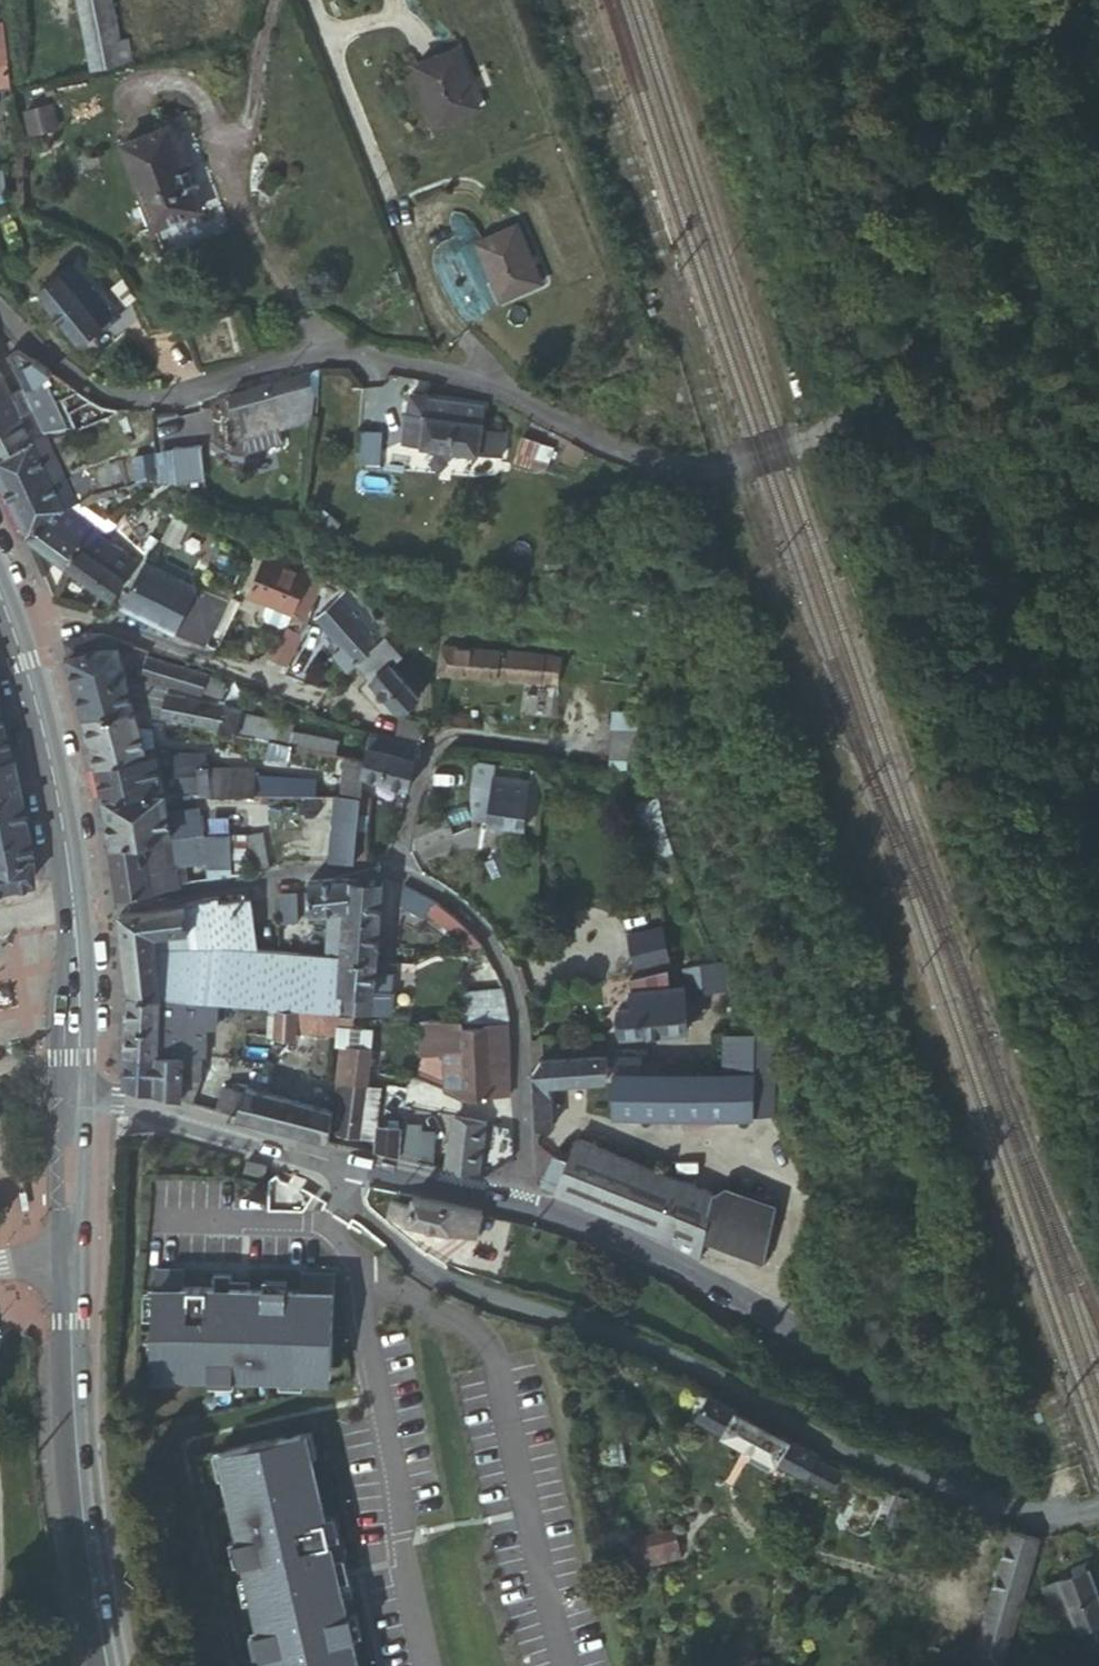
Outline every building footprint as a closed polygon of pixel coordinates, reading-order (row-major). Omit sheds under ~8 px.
[(128,62),(111,0),(81,0),(94,47),(115,41),(121,64),(128,62)] [(100,69),(121,64),(115,41),(94,47),(100,69)] [(457,50),(417,66),(439,124),(480,108),(457,50)] [(126,142),(157,224),(205,205),(172,124),(126,142)] [(7,168),(0,169),(0,191),(9,191),(7,168)] [(518,222),(477,240),(501,299),(542,281),(518,222)] [(107,323),(122,311),(80,256),(65,269),(107,323)] [(84,341),(107,323),(65,269),(45,284),(52,300),(84,341)] [(34,363),(22,349),(12,353),(26,382),(32,387),(47,381),(41,373),(34,363)] [(39,358),(34,363),(41,373),(51,367),(39,358)] [(0,366),(0,400),(13,395),(0,366)] [(239,414),(298,394),(323,388),(317,369),(232,397),(239,414)] [(37,413),(60,403),(51,384),(28,394),(37,413)] [(298,394),(239,414),(245,433),(282,421),(303,414),(320,408),(323,388),(298,394)] [(0,400),(0,428),(25,417),(13,395),(0,400)] [(487,413),(488,405),(432,395),(429,412),(411,408),(406,439),(500,456),(503,434),(480,429),(483,412),(487,413)] [(37,413),(46,433),(57,431),(68,430),(73,430),(60,403),(37,413)] [(0,428),(0,453),(34,438),(25,417),(0,428)] [(286,438),(282,421),(245,433),(248,443),(257,448),(286,438)] [(53,479),(34,438),(0,453),(0,470),(10,491),(28,483),(36,485),(53,479)] [(538,467),(543,441),(526,438),(520,462),(538,467)] [(209,477),(206,445),(178,447),(181,479),(209,477)] [(67,508),(53,479),(36,485),(28,483),(10,491),(32,536),(67,508)] [(115,491),(115,485),(96,488),(97,493),(115,491)] [(72,504),(67,508),(32,536),(71,566),(72,565),(101,536),(105,533),(72,504)] [(118,600),(140,567),(101,536),(72,565),(71,566),(118,600)] [(250,594),(290,614),(306,585),(311,577),(266,556),(250,594)] [(229,601),(150,561),(128,604),(207,644),(229,601)] [(311,577),(324,583),(325,582),(320,567),(316,566),(311,577)] [(306,585),(320,592),(324,583),(311,577),(306,585)] [(307,622),(320,592),(306,585),(290,614),(307,622)] [(360,664),(386,638),(346,594),(319,619),(345,648),(360,664)] [(289,663),(302,637),(284,627),(270,653),(289,663)] [(116,646),(120,637),(114,636),(100,634),(97,634),(90,634),(83,637),(87,653),(73,656),(81,687),(124,675),(116,646)] [(87,653),(83,637),(69,642),(73,656),(87,653)] [(418,673),(386,638),(360,664),(403,709),(422,692),(411,680),(418,673)] [(350,672),(360,664),(345,648),(336,658),(350,672)] [(445,674),(504,679),(506,654),(447,648),(445,674)] [(504,679),(527,682),(529,656),(506,654),(504,679)] [(537,682),(546,683),(549,658),(529,656),(527,682),(537,682)] [(194,689),(199,673),(148,657),(143,674),(194,689)] [(549,658),(546,683),(562,685),(564,659),(549,658)] [(81,687),(87,713),(134,714),(131,704),(125,681),(124,675),(81,687)] [(125,681),(131,704),(147,699),(143,683),(136,679),(125,681)] [(273,738),(296,743),(300,724),(244,711),(244,709),(170,693),(165,716),(273,738)] [(131,704),(134,714),(158,715),(155,698),(147,699),(131,704)] [(638,761),(641,712),(613,711),(610,759),(638,761)] [(87,713),(100,767),(145,757),(134,714),(87,713)] [(430,737),(433,721),(407,717),(405,733),(430,737)] [(11,757),(10,752),(6,739),(0,718),(0,756),(11,757)] [(412,786),(424,743),(370,733),(367,758),(365,773),(412,786)] [(293,756),(296,743),(273,738),(270,750),(293,756)] [(100,767),(106,797),(165,791),(165,793),(213,793),(208,768),(206,753),(156,755),(145,757),(100,767)] [(363,793),(365,773),(367,758),(347,754),(342,792),(363,793)] [(11,757),(0,756),(0,798),(19,795),(11,757)] [(503,764),(482,760),(478,803),(477,819),(528,829),(536,783),(501,775),(503,764)] [(208,768),(213,793),(254,792),(253,776),(254,767),(208,768)] [(253,776),(254,792),(314,792),(314,780),(285,780),(285,776),(253,776)] [(106,797),(113,845),(171,835),(168,809),(165,793),(165,791),(106,797)] [(357,852),(358,841),(363,793),(342,792),(333,792),(333,809),(340,810),(337,857),(356,858),(357,852)] [(19,795),(0,798),(0,859),(29,854),(26,835),(22,811),(19,795)] [(168,809),(171,835),(181,835),(203,833),(198,805),(168,809)] [(333,809),(331,856),(337,857),(340,810),(333,809)] [(423,822),(418,850),(460,835),(451,811),(423,822)] [(246,830),(249,869),(271,866),(269,829),(246,830)] [(674,854),(668,829),(653,833),(659,859),(674,854)] [(229,831),(232,873),(249,869),(246,830),(229,831)] [(207,833),(210,877),(232,873),(229,831),(207,833)] [(113,845),(121,896),(155,892),(182,886),(181,883),(189,880),(187,866),(182,842),(181,835),(171,835),(113,845)] [(182,842),(187,866),(204,863),(202,840),(182,842)] [(29,854),(0,859),(0,887),(32,881),(29,854)] [(350,879),(311,880),(312,911),(333,907),(327,952),(343,953),(346,917),(350,879)] [(351,879),(350,879),(346,917),(381,920),(386,880),(380,879),(351,879)] [(475,947),(484,946),(481,941),(471,929),(461,919),(452,913),(447,908),(441,904),(424,893),(417,890),(406,885),(401,904),(426,912),(446,926),(465,945),(472,942),(475,947)] [(303,918),(301,891),(283,892),(284,920),(303,918)] [(124,929),(126,947),(181,944),(181,949),(233,943),(258,945),(254,896),(223,901),(223,896),(140,913),(124,914),(122,915),(124,929)] [(346,917),(343,953),(376,956),(381,920),(346,917)] [(631,936),(638,967),(667,961),(660,929),(631,936)] [(280,939),(280,947),(288,948),(288,939),(280,939)] [(130,990),(130,994),(231,1000),(245,1001),(268,1003),(298,1006),(338,1009),(343,953),(327,952),(288,948),(280,947),(258,945),(233,943),(181,949),(181,944),(126,947),(126,948),(129,975),(130,990)] [(376,956),(343,953),(338,1009),(388,1013),(389,993),(387,992),(372,991),(374,974),(376,956)] [(708,993),(722,991),(718,964),(686,968),(687,976),(695,975),(696,989),(708,987),(708,993)] [(670,967),(670,966),(638,973),(633,974),(634,1003),(623,1004),(624,1011),(621,1011),(622,1026),(625,1026),(626,1032),(691,1026),(689,1006),(689,999),(687,984),(672,985),(670,967)] [(372,991),(387,992),(390,979),(374,974),(372,991)] [(726,991),(722,991),(708,993),(712,1017),(730,1014),(726,991)] [(486,1023),(511,1024),(509,1013),(507,1000),(506,993),(459,992),(459,1018),(460,1022),(462,1023),(486,1023)] [(129,1043),(130,1052),(158,1053),(159,1040),(159,1018),(186,1019),(186,1014),(230,1017),(231,1000),(130,994),(129,1043)] [(245,1001),(231,1000),(230,1017),(244,1018),(245,1001)] [(268,1003),(245,1001),(244,1018),(267,1018),(268,1003)] [(298,1010),(296,1031),(302,1032),(301,1035),(316,1036),(318,1033),(336,1034),(338,1009),(298,1006),(298,1010)] [(280,1036),(295,1037),(296,1036),(296,1031),(298,1010),(273,1008),(272,1022),(273,1022),(279,1022),(277,1036),(280,1036)] [(197,1040),(202,1055),(206,1055),(207,1021),(186,1019),(159,1018),(159,1040),(185,1040),(197,1040)] [(445,1053),(448,1095),(468,1098),(462,1029),(462,1023),(460,1022),(422,1020),(425,1054),(445,1053)] [(279,1053),(280,1036),(277,1036),(279,1022),(273,1022),(272,1035),(266,1036),(265,1052),(279,1053)] [(468,1098),(514,1097),(515,1086),(513,1055),(511,1024),(486,1023),(486,1027),(462,1029),(468,1098)] [(551,1025),(540,1026),(540,1034),(552,1033),(551,1025)] [(759,1035),(741,1035),(726,1036),(725,1074),(645,1072),(645,1056),(620,1055),(623,1117),(684,1118),(734,1120),(760,1120),(759,1073),(759,1035)] [(159,1040),(158,1053),(184,1053),(185,1040),(159,1040)] [(184,1053),(202,1055),(197,1040),(185,1040),(184,1053)] [(343,1046),(342,1083),(364,1083),(365,1083),(366,1047),(343,1046)] [(130,1052),(128,1085),(182,1100),(184,1076),(203,1077),(202,1055),(184,1053),(158,1053),(130,1052)] [(544,1060),(536,1071),(539,1125),(555,1124),(554,1082),(609,1078),(610,1055),(544,1060)] [(312,1061),(308,1074),(322,1077),(325,1064),(312,1061)] [(776,1074),(759,1073),(760,1120),(776,1120),(776,1074)] [(308,1074),(302,1101),(332,1109),(333,1082),(334,1079),(322,1077),(308,1074)] [(364,1083),(342,1083),(340,1134),(363,1138),(363,1127),(364,1083)] [(384,1085),(371,1084),(365,1083),(364,1083),(363,1127),(378,1127),(382,1127),(384,1085)] [(225,1085),(220,1108),(240,1113),(240,1116),(331,1141),(332,1109),(302,1101),(240,1085),(239,1089),(225,1085)] [(386,1097),(385,1118),(399,1119),(402,1119),(403,1097),(386,1097)] [(449,1168),(479,1174),(488,1122),(458,1116),(449,1168)] [(377,1152),(384,1154),(398,1157),(399,1119),(385,1118),(385,1127),(382,1127),(378,1127),(377,1152)] [(734,1120),(684,1118),(684,1132),(710,1133),(710,1128),(734,1128),(734,1120)] [(401,1158),(420,1162),(421,1125),(402,1124),(401,1158)] [(661,1233),(703,1257),(706,1243),(718,1194),(583,1136),(572,1160),(556,1153),(542,1186),(607,1212),(661,1233)] [(781,1206),(731,1187),(720,1194),(706,1243),(766,1266),(781,1206)] [(483,1211),(415,1195),(413,1204),(392,1200),(389,1210),(393,1211),(391,1218),(476,1238),(478,1231),(485,1233),(487,1226),(479,1224),(483,1211)] [(161,1268),(158,1369),(183,1370),(183,1374),(308,1377),(308,1366),(335,1368),(339,1274),(306,1273),(305,1291),(235,1288),(236,1275),(218,1274),(218,1288),(187,1287),(188,1269),(161,1268)] [(731,1405),(712,1395),(699,1418),(717,1428),(731,1405)] [(731,1405),(717,1428),(728,1434),(722,1444),(743,1456),(749,1445),(779,1462),(780,1460),(792,1440),(740,1410),(731,1405)] [(230,1475),(274,1665),(364,1665),(339,1559),(349,1557),(345,1540),(336,1542),(316,1456),(312,1457),(306,1432),(228,1450),(234,1474),(230,1475)] [(792,1440),(780,1460),(811,1475),(813,1472),(819,1460),(806,1454),(810,1449),(792,1440)] [(819,1460),(821,1457),(822,1454),(810,1449),(806,1454),(819,1460)] [(829,1465),(845,1471),(845,1468),(821,1457),(819,1460),(829,1465)] [(836,1483),(845,1471),(829,1465),(819,1460),(813,1472),(836,1483)] [(640,1555),(681,1544),(678,1529),(616,1542),(620,1559),(640,1555)] [(1042,1544),(1043,1539),(1015,1532),(995,1609),(1022,1616),(1035,1566),(1039,1554),(1042,1544)] [(684,1555),(681,1544),(640,1555),(642,1565),(684,1555)] [(1050,1547),(1042,1544),(1039,1554),(1047,1556),(1050,1547)] [(1047,1556),(1039,1554),(1035,1566),(1044,1569),(1047,1556)] [(1094,1568),(1065,1578),(1066,1580),(1077,1607),(1085,1627),(1098,1622),(1098,1580),(1094,1568)] [(1077,1607),(1066,1580),(1051,1585),(1061,1613),(1077,1607)] [(1022,1616),(995,1609),(990,1628),(1017,1635),(1022,1616)] [(1085,1627),(1091,1642),(1098,1639),(1098,1622),(1085,1627)] [(1017,1635),(990,1628),(985,1646),(1012,1654),(1017,1635)]
